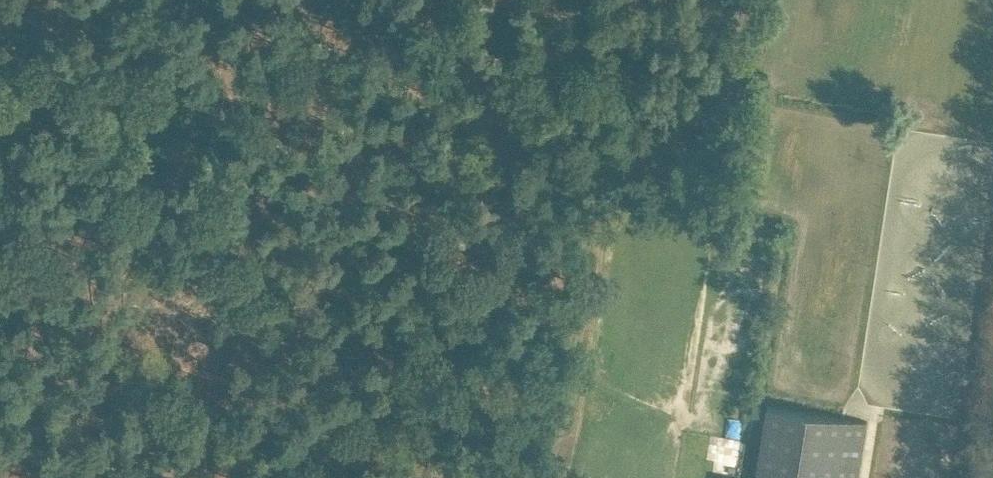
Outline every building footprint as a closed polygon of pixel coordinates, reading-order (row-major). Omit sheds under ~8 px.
[(867,421),(767,405),(756,477),(858,477),(867,421)]
